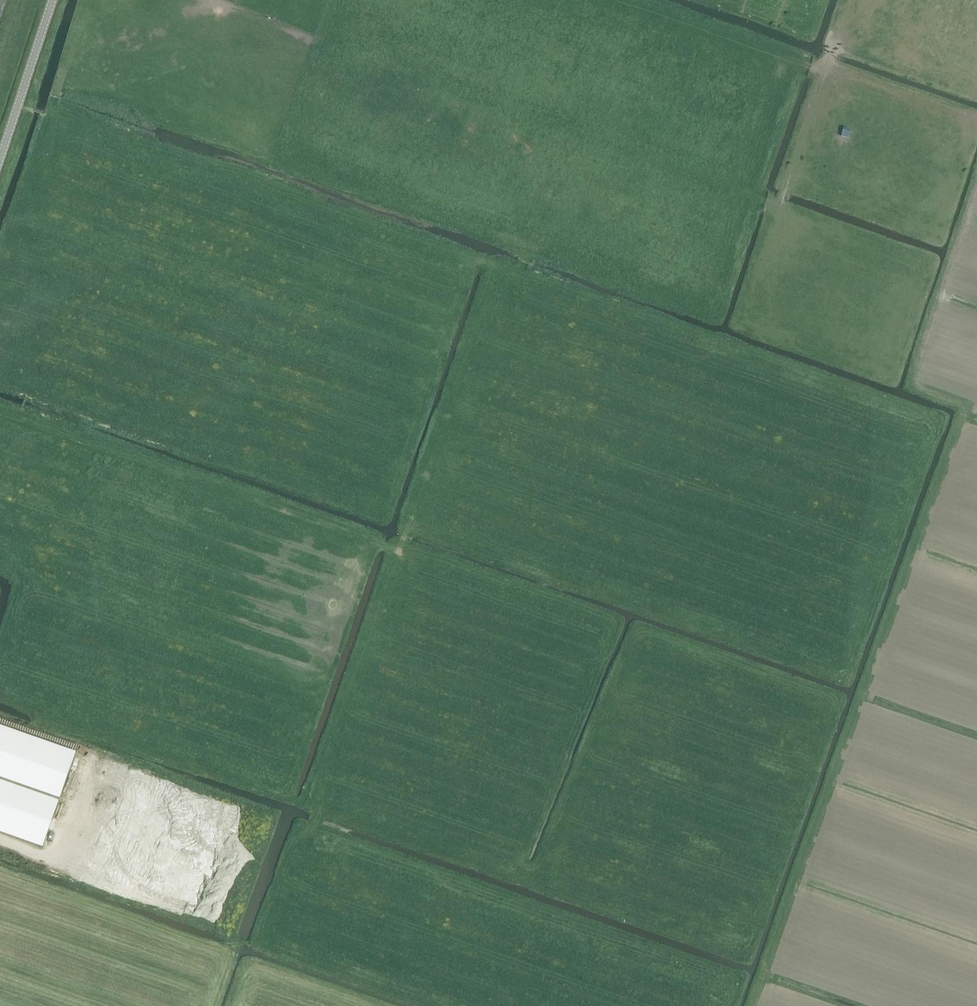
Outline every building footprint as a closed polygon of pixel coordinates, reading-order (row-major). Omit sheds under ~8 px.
[(74,757),(76,753),(0,726),(0,833),(43,848),(49,828),(52,819),(53,819),(74,757)]
